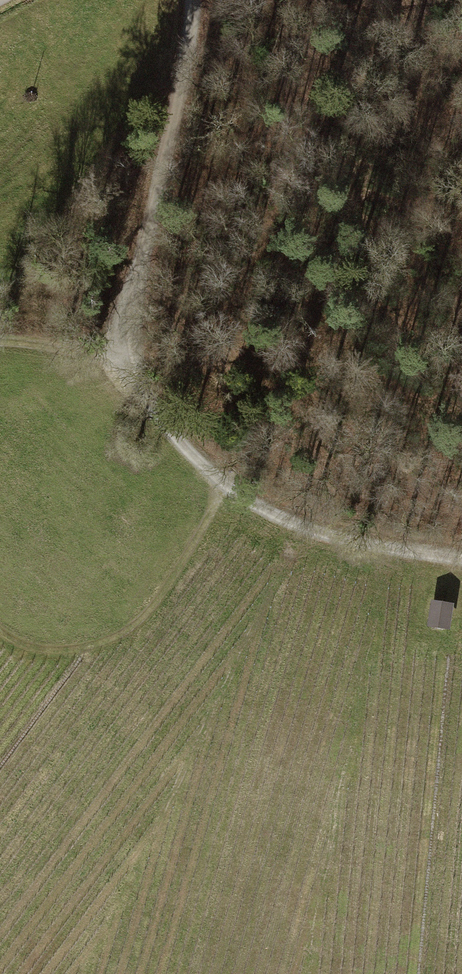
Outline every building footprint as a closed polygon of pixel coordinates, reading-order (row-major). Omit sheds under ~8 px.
[(453,610),(432,608),(430,633),(451,635),(453,610)]
